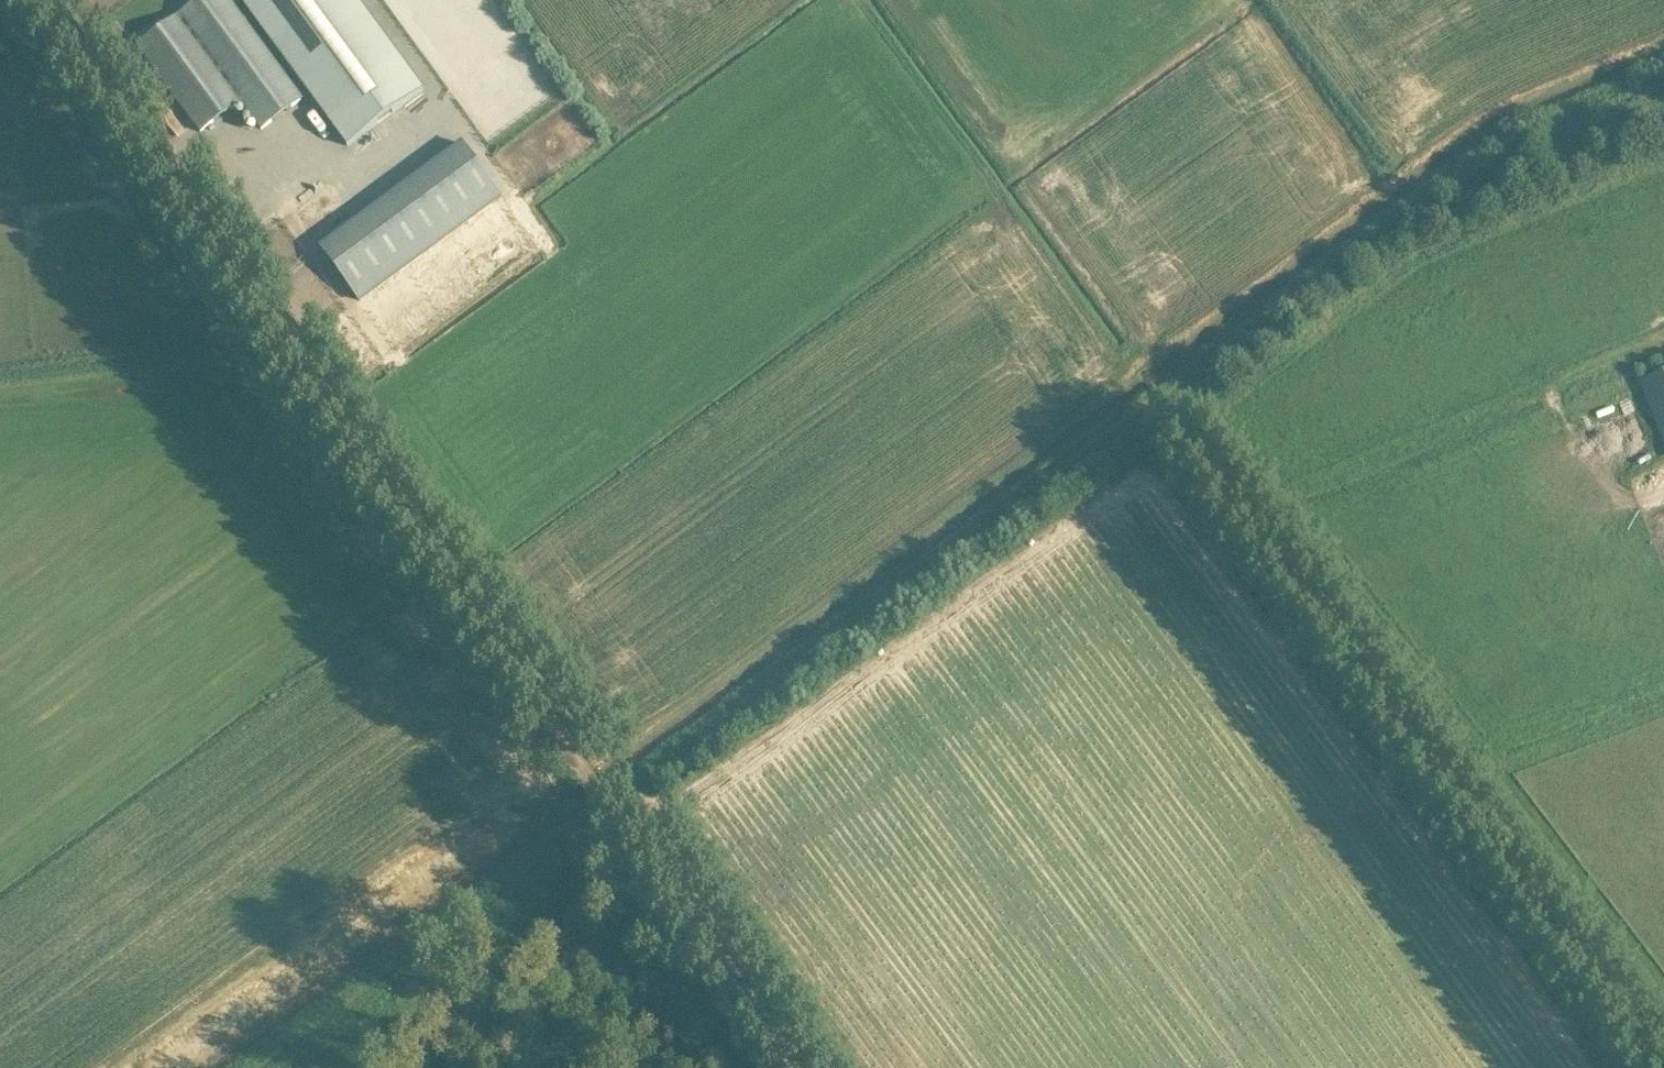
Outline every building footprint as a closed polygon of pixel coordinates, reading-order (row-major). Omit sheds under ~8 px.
[(137,46),(200,131),(242,101),(262,128),(303,98),(231,0),(199,0),(137,46)] [(348,145),(423,90),(357,0),(241,0),(348,145)] [(501,196),(462,143),(320,247),(359,300),(501,196)] [(1640,383),(1663,441),(1663,373),(1640,383)]
